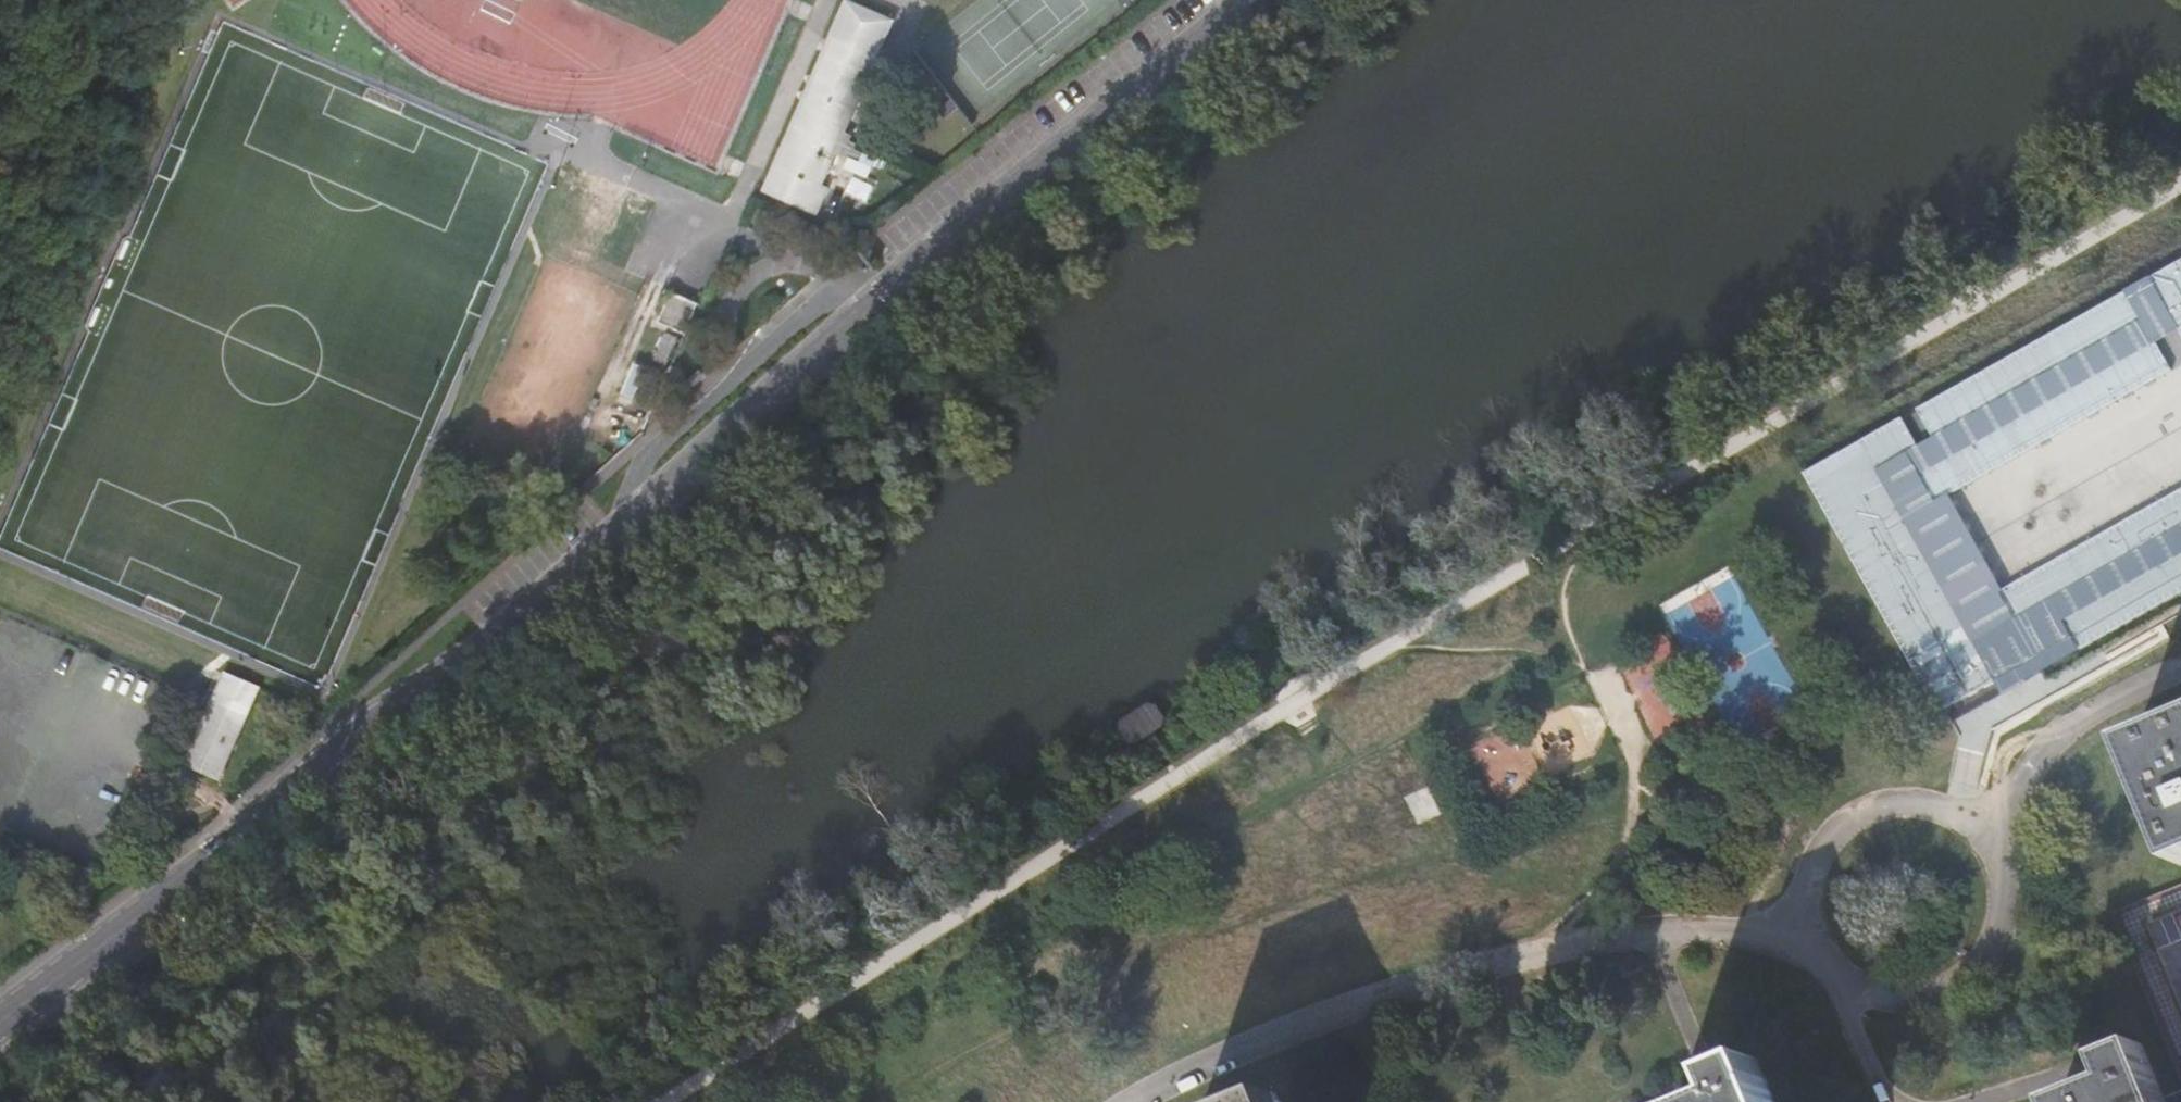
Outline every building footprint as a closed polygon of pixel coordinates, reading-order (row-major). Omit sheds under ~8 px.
[(887,20),(845,2),(766,189),(808,207),(887,20)] [(866,147),(847,139),(841,154),(860,161),(866,147)] [(1806,451),(1934,715),(2180,596),(2180,492),(1998,580),(1952,484),(2177,376),(2159,338),(2180,328),(2180,270),(1806,451)] [(666,300),(694,312),(698,304),(670,291),(666,300)] [(685,333),(694,312),(666,300),(657,320),(685,333)] [(677,338),(666,333),(656,358),(666,362),(677,338)] [(247,718),(214,702),(185,764),(221,779),(247,718)] [(2180,872),(2180,725),(2128,747),(2176,869),(2179,868),(2180,872)] [(2180,1090),(2161,1098),(2138,1043),(2100,1059),(2109,1080),(2078,1093),(2058,1101),(2180,1101),(2180,1092),(2180,1090)] [(1749,1065),(1708,1081),(1675,1094),(1679,1101),(1765,1101),(1749,1065)]
